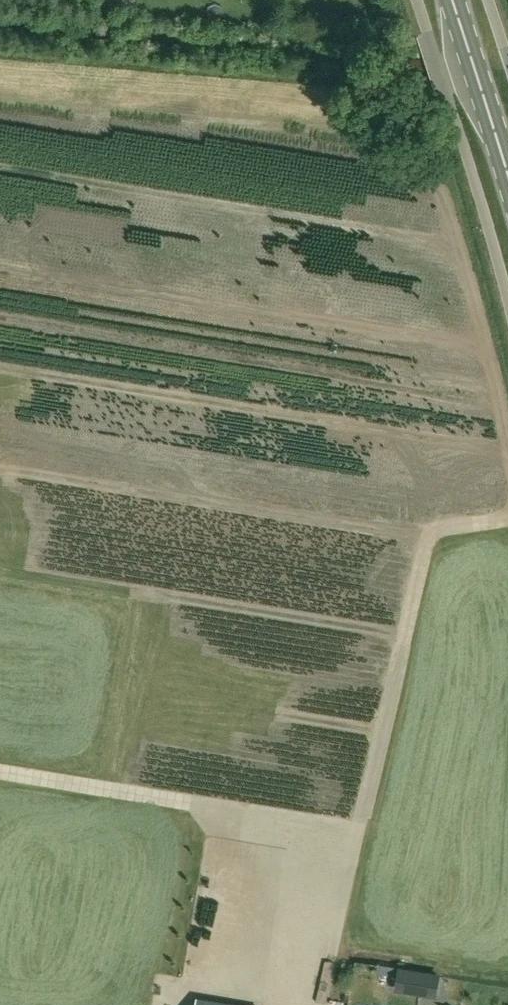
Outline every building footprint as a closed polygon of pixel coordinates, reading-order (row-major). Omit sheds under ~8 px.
[(399,968),(396,988),(435,994),(439,975),(399,968)]
